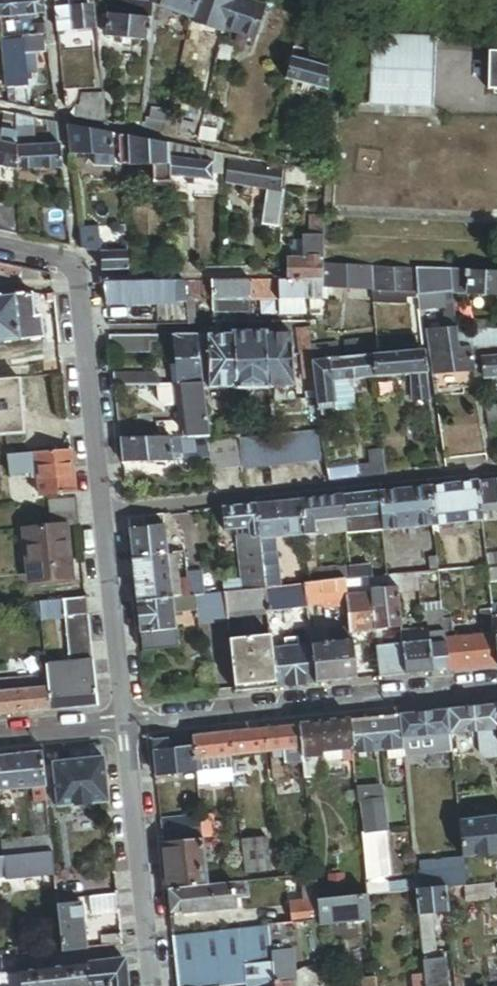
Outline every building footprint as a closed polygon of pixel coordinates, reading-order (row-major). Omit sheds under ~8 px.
[(2,17),(46,12),(45,0),(0,0),(2,17)] [(56,9),(94,5),(94,0),(55,0),(56,9)] [(153,3),(123,0),(111,0),(110,14),(110,20),(103,19),(102,31),(108,31),(108,37),(150,40),(153,3)] [(198,0),(165,0),(163,6),(192,16),(198,0)] [(192,16),(191,19),(224,31),(225,27),(235,0),(198,0),(192,16)] [(252,0),(235,0),(225,27),(255,38),(266,5),(252,0)] [(94,5),(56,9),(59,32),(97,28),(94,5)] [(47,25),(38,25),(39,35),(49,34),(47,25)] [(39,35),(4,38),(4,41),(24,39),(26,54),(33,53),(33,55),(50,53),(49,34),(39,35)] [(372,34),(369,81),(369,83),(369,102),(368,104),(433,107),(433,105),(436,36),(372,34)] [(24,39),(4,41),(8,88),(15,88),(28,86),(27,72),(34,72),(33,55),(33,53),(26,54),(24,39)] [(293,58),(303,61),(306,50),(296,47),(293,58)] [(488,89),(496,89),(496,51),(490,51),(488,89)] [(287,81),(328,91),(328,68),(303,61),(293,58),(287,81)] [(369,81),(366,81),(353,102),(337,101),(333,207),(491,213),(491,216),(496,217),(496,211),(335,204),(339,103),(351,104),(354,104),(368,104),(369,102),(355,102),(367,83),(369,83),(369,81)] [(80,89),(65,90),(66,106),(70,109),(71,107),(72,106),(73,106),(73,104),(74,104),(75,102),(76,101),(77,99),(78,97),(78,96),(79,94),(79,93),(79,92),(80,90),(80,89)] [(106,123),(103,93),(86,94),(85,97),(85,99),(85,100),(84,102),(83,103),(82,104),(82,105),(81,106),(80,108),(79,109),(78,110),(77,111),(76,112),(74,114),(78,117),(106,123)] [(433,107),(368,104),(354,104),(351,104),(339,103),(335,204),(496,211),(496,110),(433,107)] [(169,114),(169,112),(157,109),(155,119),(150,118),(148,131),(164,134),(169,114)] [(15,114),(6,112),(3,130),(16,132),(15,114)] [(37,118),(15,114),(16,132),(18,168),(63,168),(58,123),(47,121),(47,133),(37,133),(37,118)] [(179,116),(169,114),(164,134),(192,139),(195,124),(177,121),(179,116)] [(121,135),(69,125),(72,155),(93,155),(93,165),(110,166),(116,172),(116,180),(123,180),(122,154),(121,135)] [(201,127),(198,140),(216,144),(218,131),(201,127)] [(18,168),(16,132),(3,130),(0,129),(0,165),(18,168)] [(130,153),(129,137),(121,135),(122,154),(130,153)] [(170,155),(170,145),(129,137),(130,153),(130,164),(155,163),(171,162),(170,155)] [(184,158),(186,148),(170,145),(170,155),(184,158)] [(223,166),(224,155),(186,148),(184,158),(213,164),(223,166)] [(213,164),(184,158),(170,155),(171,162),(171,175),(209,182),(211,174),(213,164)] [(284,166),(225,155),(225,162),(230,163),(226,182),(268,190),(263,217),(278,220),(283,192),(279,192),(284,166)] [(171,175),(171,162),(155,163),(156,182),(160,186),(171,186),(171,175)] [(223,176),(223,166),(213,164),(211,174),(223,176)] [(0,198),(0,231),(21,235),(19,202),(0,198)] [(70,244),(66,208),(44,210),(47,239),(69,244),(70,244)] [(323,282),(324,265),(325,215),(311,215),(311,239),(305,238),(305,240),(294,242),(294,247),(292,247),(292,260),(290,261),(290,282),(307,282),(323,282)] [(102,252),(110,252),(110,247),(109,227),(79,228),(81,248),(102,252)] [(122,246),(110,247),(110,252),(128,251),(127,241),(121,242),(122,246)] [(129,270),(128,251),(110,252),(102,252),(104,271),(129,270)] [(0,261),(0,274),(40,283),(43,270),(0,261)] [(372,290),(373,267),(324,265),(323,282),(323,288),(324,288),(372,290)] [(418,291),(419,269),(373,267),(372,290),(418,291)] [(454,293),(452,270),(419,269),(418,291),(418,296),(446,294),(454,293)] [(454,293),(469,293),(470,271),(452,270),(454,293)] [(470,271),(469,293),(496,294),(496,272),(470,271)] [(214,294),(214,281),(198,282),(198,284),(199,295),(214,294)] [(252,301),(252,281),(214,281),(214,294),(215,300),(244,301),(252,301)] [(280,282),(280,281),(252,281),(252,301),(280,301),(280,282)] [(186,282),(105,282),(107,305),(157,304),(157,325),(190,325),(187,296),(187,284),(186,282)] [(307,301),(307,282),(290,282),(280,282),(280,301),(307,301)] [(323,288),(323,282),(307,282),(307,301),(311,301),(321,301),(324,300),(324,288),(323,288)] [(199,295),(198,284),(187,284),(187,296),(194,296),(199,295)] [(418,291),(372,290),(374,301),(402,303),(403,295),(408,296),(418,296),(418,291)] [(456,312),(454,293),(446,294),(446,307),(447,313),(456,312)] [(418,296),(420,309),(446,307),(446,294),(418,296)] [(33,295),(16,297),(18,321),(35,320),(33,295)] [(190,325),(197,325),(194,296),(187,296),(190,325)] [(16,297),(0,298),(0,345),(20,343),(18,321),(16,297)] [(244,312),(244,301),(215,300),(215,312),(244,312)] [(252,321),(252,301),(244,301),(244,312),(244,321),(252,321)] [(308,312),(307,301),(280,301),(280,312),(308,312)] [(311,301),(311,309),(321,309),(321,301),(311,301)] [(449,326),(457,326),(456,312),(447,313),(446,313),(447,324),(449,326)] [(18,321),(20,343),(43,342),(41,320),(35,321),(35,320),(18,321)] [(310,327),(298,329),(302,369),(303,369),(305,384),(316,383),(314,361),(312,346),(310,327)] [(428,330),(431,351),(459,349),(458,333),(458,328),(428,330)] [(268,390),(268,388),(267,333),(267,331),(234,332),(234,334),(235,389),(235,390),(268,390)] [(492,331),(471,332),(471,348),(472,348),(478,348),(493,347),(492,331)] [(471,332),(458,333),(459,349),(471,348),(471,332)] [(295,388),(294,333),(267,333),(268,388),(295,388)] [(234,334),(208,335),(209,362),(209,389),(226,389),(235,389),(234,334)] [(347,352),(379,350),(378,338),(377,334),(367,335),(368,341),(346,342),(347,352)] [(158,340),(158,335),(111,336),(112,352),(150,351),(150,340),(158,340)] [(200,362),(198,335),(175,335),(179,364),(181,385),(183,385),(203,384),(200,362)] [(209,362),(208,335),(198,335),(200,362),(209,362)] [(378,338),(379,350),(418,347),(418,346),(417,335),(378,338)] [(331,359),(341,358),(340,343),(312,346),(314,361),(331,359)] [(478,348),(479,354),(479,360),(484,359),(496,358),(496,347),(493,347),(478,348)] [(459,349),(431,351),(434,374),(476,372),(474,355),(472,348),(471,348),(459,349)] [(424,351),(374,356),(376,379),(409,376),(428,375),(424,351)] [(479,354),(474,355),(476,372),(434,374),(436,392),(484,388),(479,360),(479,354)] [(376,379),(374,356),(341,358),(331,359),(333,383),(376,379)] [(484,359),(486,380),(496,379),(496,358),(484,359)] [(331,359),(314,361),(316,383),(317,393),(331,392),(330,383),(333,383),(331,359)] [(181,385),(179,364),(172,365),(173,385),(181,385)] [(156,373),(114,374),(116,385),(161,385),(161,379),(156,379),(156,373)] [(428,375),(409,376),(412,402),(431,400),(430,395),(428,375)] [(20,378),(0,380),(0,435),(24,433),(20,378)] [(335,410),(333,383),(330,383),(331,392),(317,393),(319,411),(335,410)] [(194,429),(207,428),(203,384),(183,385),(185,405),(186,412),(187,421),(193,420),(194,429)] [(173,385),(163,385),(164,402),(170,407),(185,405),(183,385),(181,385),(173,385)] [(237,410),(235,390),(235,389),(226,389),(228,411),(237,410)] [(491,428),(496,427),(496,406),(488,407),(491,428)] [(185,437),(195,437),(194,429),(193,420),(187,421),(186,412),(164,414),(165,438),(173,438),(185,437)] [(412,469),(407,424),(381,427),(386,471),(412,469)] [(483,427),(442,432),(446,460),(486,455),(483,427)] [(195,437),(208,437),(207,428),(194,429),(195,437)] [(242,467),(243,469),(275,465),(324,460),(322,439),(321,429),(272,435),(239,436),(242,467)] [(210,456),(212,471),(242,467),(239,436),(208,439),(210,456)] [(352,436),(322,439),(324,460),(325,469),(355,466),(352,436)] [(185,437),(173,438),(174,457),(185,457),(185,437)] [(185,457),(185,460),(210,456),(208,439),(208,437),(195,437),(185,437),(185,457)] [(121,440),(124,463),(174,462),(174,457),(173,438),(165,438),(121,440)] [(72,449),(37,452),(39,472),(40,494),(76,492),(72,449)] [(39,472),(37,452),(9,454),(11,474),(39,472)] [(479,482),(481,504),(496,502),(496,480),(479,482)] [(481,504),(479,482),(430,487),(434,526),(483,521),(481,504)] [(434,526),(430,487),(380,492),(382,515),(384,532),(434,526)] [(382,515),(380,492),(343,496),(345,519),(382,515)] [(345,519),(343,496),(301,501),(305,537),(316,536),(318,536),(317,523),(345,519)] [(80,524),(77,498),(51,499),(53,527),(67,526),(80,524)] [(305,537),(301,501),(256,505),(260,536),(260,540),(260,542),(305,537)] [(260,536),(256,505),(223,509),(226,532),(242,531),(250,530),(251,539),(252,539),(252,540),(253,540),(253,541),(254,541),(255,541),(256,541),(257,541),(258,540),(259,539),(259,538),(259,537),(260,536)] [(166,526),(164,515),(143,518),(144,530),(149,530),(149,528),(166,526)] [(382,515),(345,519),(347,532),(347,535),(384,532),(382,515)] [(144,530),(143,518),(129,519),(131,532),(144,530)] [(317,523),(318,536),(347,532),(345,519),(317,523)] [(53,527),(28,529),(31,581),(70,578),(67,526),(53,527)] [(169,555),(166,526),(149,528),(149,530),(144,530),(131,532),(133,558),(169,555)] [(250,530),(242,531),(244,550),(252,549),(251,541),(251,539),(250,530)] [(228,534),(219,535),(220,546),(227,545),(235,544),(235,538),(228,534)] [(316,536),(305,537),(310,584),(345,581),(352,580),(351,570),(350,569),(319,571),(316,536)] [(262,554),(260,542),(260,540),(258,540),(257,541),(256,541),(255,541),(254,541),(251,541),(252,549),(244,550),(247,571),(251,570),(251,578),(252,583),(265,582),(263,568),(262,554)] [(186,553),(175,554),(176,563),(187,562),(186,553)] [(178,582),(176,563),(175,554),(169,555),(171,582),(178,582)] [(171,582),(169,555),(133,558),(138,602),(173,598),(171,582)] [(437,556),(429,557),(431,572),(439,571),(437,556)] [(488,566),(490,583),(496,582),(496,565),(490,566),(488,566)] [(387,576),(388,576),(387,566),(351,570),(352,580),(387,576)] [(263,568),(265,582),(275,580),(273,567),(269,567),(263,568)] [(431,572),(417,573),(418,583),(440,581),(439,571),(431,572)] [(417,573),(397,575),(398,588),(399,594),(419,591),(418,583),(417,573)] [(200,596),(204,595),(202,574),(188,576),(188,581),(190,595),(200,594),(200,596)] [(398,588),(397,575),(388,576),(387,576),(388,589),(398,588)] [(253,589),(252,583),(251,578),(247,579),(224,581),(225,592),(253,589)] [(190,595),(188,581),(178,582),(171,582),(173,598),(185,597),(190,597),(190,595)] [(310,584),(305,585),(308,607),(321,605),(328,609),(342,608),(343,617),(349,616),(347,598),(345,581),(310,584)] [(253,590),(266,589),(265,582),(252,583),(253,589),(253,590)] [(305,585),(266,589),(269,616),(271,633),(283,632),(280,612),(291,611),(294,630),(310,629),(308,607),(305,585)] [(399,594),(398,588),(388,589),(372,591),(373,595),(376,631),(386,630),(402,628),(399,594)] [(269,616),(266,589),(253,590),(225,593),(228,621),(269,616)] [(225,593),(204,595),(200,596),(201,608),(196,609),(196,611),(198,624),(228,621),(225,593)] [(373,595),(347,598),(349,616),(351,629),(351,635),(376,632),(376,631),(373,595)] [(196,609),(195,596),(190,597),(185,597),(185,599),(186,610),(196,609)] [(94,662),(87,597),(63,600),(63,601),(65,615),(69,663),(69,664),(94,662)] [(173,600),(173,598),(138,602),(141,634),(176,630),(176,628),(175,613),(173,600)] [(196,611),(196,609),(186,610),(185,599),(173,600),(175,613),(196,611)] [(65,615),(63,601),(40,603),(41,617),(65,615)] [(442,602),(421,604),(421,610),(428,610),(428,613),(443,611),(442,602)] [(428,610),(421,610),(422,622),(429,621),(430,630),(431,642),(434,673),(449,671),(446,640),(443,611),(428,613),(428,610)] [(486,636),(495,635),(493,610),(483,611),(486,636)] [(351,635),(351,629),(333,631),(334,644),(352,642),(351,635)] [(176,630),(141,634),(143,652),(178,648),(177,634),(176,630)] [(388,646),(386,630),(376,631),(376,632),(378,647),(388,646)] [(430,630),(419,631),(420,643),(431,642),(430,630)] [(434,673),(431,642),(420,643),(419,631),(409,632),(410,644),(404,645),(407,676),(434,673)] [(238,692),(277,688),(273,650),(271,635),(231,640),(232,656),(234,656),(238,692)] [(496,667),(496,653),(495,635),(486,636),(453,639),(456,671),(496,667)] [(297,639),(285,640),(285,649),(297,647),(297,639)] [(449,671),(456,671),(453,639),(446,640),(449,671)] [(316,685),(356,681),(352,642),(334,644),(312,646),(316,685)] [(381,678),(407,676),(404,645),(388,646),(378,647),(381,678)] [(277,688),(316,685),(312,646),(297,647),(285,649),(273,650),(277,688)] [(99,706),(94,662),(69,664),(69,663),(46,665),(47,675),(48,687),(51,711),(99,706)] [(47,675),(46,665),(20,668),(20,666),(15,666),(17,677),(47,675)] [(48,687),(47,675),(17,677),(0,679),(0,692),(48,687)] [(51,711),(48,687),(0,692),(0,716),(51,711)] [(450,711),(452,735),(478,732),(496,730),(496,706),(450,711)] [(452,735),(450,711),(399,716),(402,740),(452,735)] [(402,740),(399,716),(350,721),(352,749),(353,755),(388,751),(403,750),(402,740)] [(352,749),(350,721),(333,723),(335,748),(343,750),(352,749)] [(335,748),(333,723),(300,726),(303,750),(304,759),(305,759),(323,757),(323,755),(322,750),(335,748)] [(303,750),(300,726),(264,730),(267,753),(283,752),(302,750),(303,750)] [(267,753),(264,730),(228,733),(230,757),(267,753)] [(478,732),(481,754),(488,759),(496,758),(496,730),(478,732)] [(230,757),(228,733),(192,737),(193,749),(195,761),(230,757)] [(454,751),(452,735),(402,740),(403,750),(403,756),(454,751)] [(193,749),(192,737),(184,738),(185,750),(193,749)] [(185,750),(184,738),(168,739),(169,751),(185,750)] [(196,772),(195,761),(193,749),(185,750),(169,751),(168,739),(152,741),(156,776),(196,772)] [(102,746),(66,750),(67,757),(67,762),(104,758),(102,746)] [(354,762),(353,755),(352,749),(343,750),(344,759),(344,761),(344,763),(354,762)] [(303,759),(302,750),(283,752),(285,767),(303,766),(303,759)] [(403,750),(388,751),(389,761),(404,760),(403,756),(403,750)] [(42,752),(0,756),(0,792),(34,789),(46,788),(44,764),(42,752)] [(337,762),(336,760),(336,754),(323,755),(323,757),(323,763),(337,762)] [(233,783),(230,757),(195,761),(196,772),(197,786),(233,783)] [(323,757),(305,759),(307,780),(325,778),(323,763),(323,757)] [(104,758),(67,762),(53,763),(57,808),(108,803),(104,758)] [(53,763),(44,764),(46,788),(47,798),(48,809),(57,808),(53,763)] [(47,798),(46,788),(34,789),(35,799),(47,798)] [(382,788),(356,791),(363,845),(372,844),(372,838),(378,838),(377,832),(387,831),(382,788)] [(163,843),(203,843),(200,817),(161,821),(163,843)] [(460,822),(464,859),(496,856),(496,818),(460,822)] [(372,844),(363,845),(364,862),(390,859),(387,831),(377,832),(378,838),(372,838),(372,844)] [(53,853),(51,838),(1,842),(3,858),(53,853)] [(269,839),(243,841),(246,876),(272,873),(269,839)] [(205,866),(203,843),(163,843),(165,869),(205,866)] [(55,874),(53,853),(3,858),(5,879),(55,874)] [(207,887),(205,866),(165,869),(168,891),(207,887)] [(447,888),(467,886),(465,872),(421,877),(421,880),(422,890),(447,888)] [(317,886),(316,876),(303,877),(304,887),(317,886)] [(387,882),(367,884),(368,896),(417,891),(422,890),(421,880),(387,884),(387,882)] [(254,898),(253,882),(233,884),(234,900),(254,898)] [(235,909),(233,884),(212,886),(215,911),(235,909)] [(215,911),(212,886),(207,887),(168,891),(170,916),(215,911)] [(318,901),(317,886),(304,887),(305,902),(292,903),(294,925),(313,923),(320,922),(318,901)] [(449,912),(447,888),(422,890),(417,891),(419,915),(449,912)] [(120,914),(118,894),(92,897),(94,917),(120,914)] [(371,922),(368,896),(343,898),(346,925),(371,922)] [(346,925),(343,898),(318,901),(320,922),(321,927),(346,925)] [(82,904),(58,906),(63,951),(87,949),(82,904)] [(431,921),(419,922),(421,940),(429,939),(433,939),(431,921)] [(321,927),(320,922),(313,923),(315,941),(322,940),(321,927)] [(315,941),(313,923),(294,925),(281,926),(281,928),(290,927),(301,926),(301,930),(290,931),(294,972),(325,968),(322,940),(315,941)] [(281,926),(267,928),(271,965),(274,985),(296,985),(294,972),(290,931),(290,927),(281,928),(281,926)] [(271,965),(267,928),(207,934),(210,960),(240,957),(247,967),(271,965)] [(173,937),(174,959),(197,956),(200,985),(241,985),(248,985),(247,967),(240,957),(210,960),(207,934),(173,937)] [(123,945),(122,935),(104,937),(105,947),(123,945)] [(422,949),(430,948),(429,939),(421,940),(422,949)] [(437,961),(436,953),(422,955),(423,962),(437,961)] [(174,959),(177,985),(200,985),(197,956),(174,959)] [(444,960),(437,961),(423,962),(425,976),(426,985),(447,985),(444,960)] [(125,961),(88,964),(90,985),(128,985),(125,961)] [(19,971),(19,973),(21,985),(90,985),(88,964),(19,971)] [(271,965),(247,967),(248,985),(274,985),(271,965)] [(0,975),(0,985),(21,985),(19,973),(1,974),(0,975)] [(425,976),(410,978),(411,985),(426,985),(425,976)]
